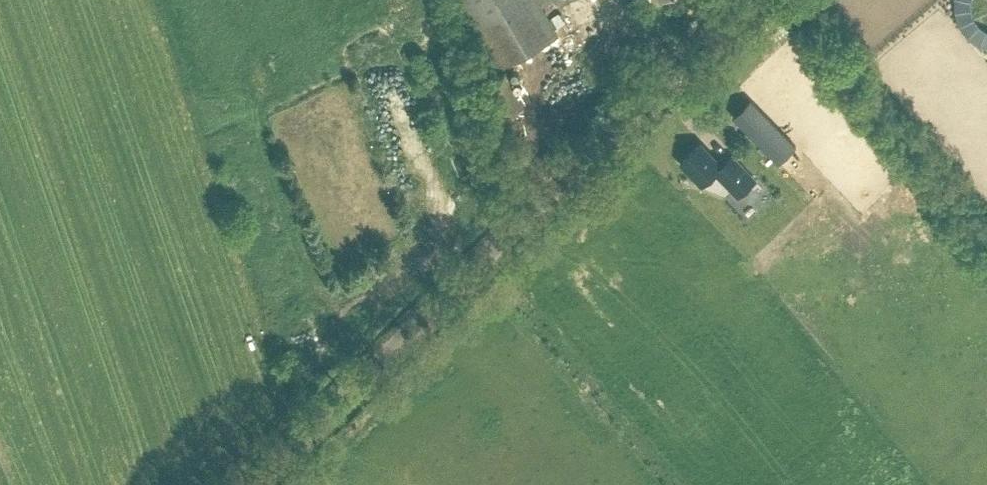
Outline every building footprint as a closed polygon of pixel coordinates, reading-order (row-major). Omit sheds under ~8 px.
[(552,17),(545,5),(553,0),(461,0),(501,67),(561,32),(552,17)] [(500,116),(504,149),(522,146),(518,111),(526,107),(509,69),(484,80),(500,116)] [(733,116),(778,162),(796,145),(751,98),(733,116)] [(713,172),(731,190),(738,196),(748,187),(756,178),(750,171),(731,152),(722,161),(701,141),(680,162),(701,184),(713,172)] [(683,192),(702,209),(713,197),(694,179),(683,192)]
